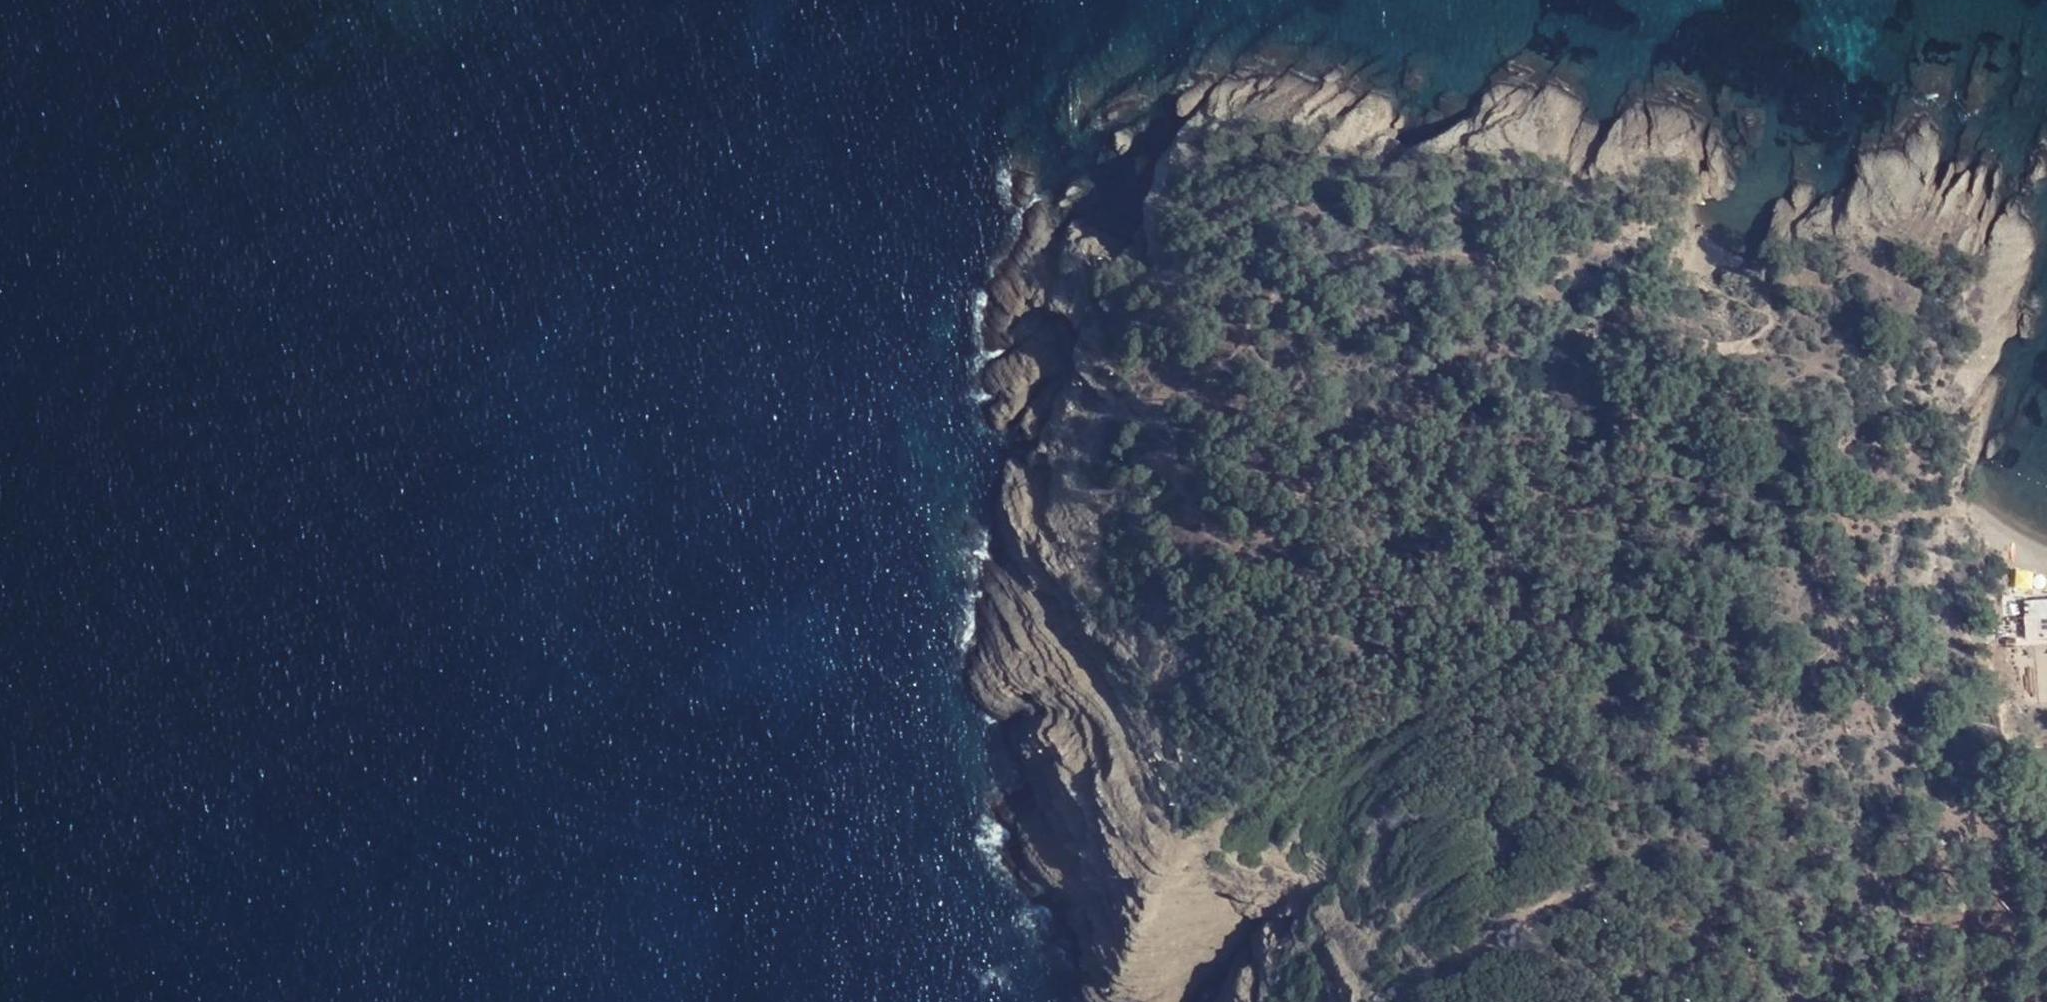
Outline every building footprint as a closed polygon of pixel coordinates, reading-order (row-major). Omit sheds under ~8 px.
[(2028,600),(1992,595),(1991,615),(2005,617),(2003,629),(2010,629),(2010,636),(2024,638),(2028,600)]
